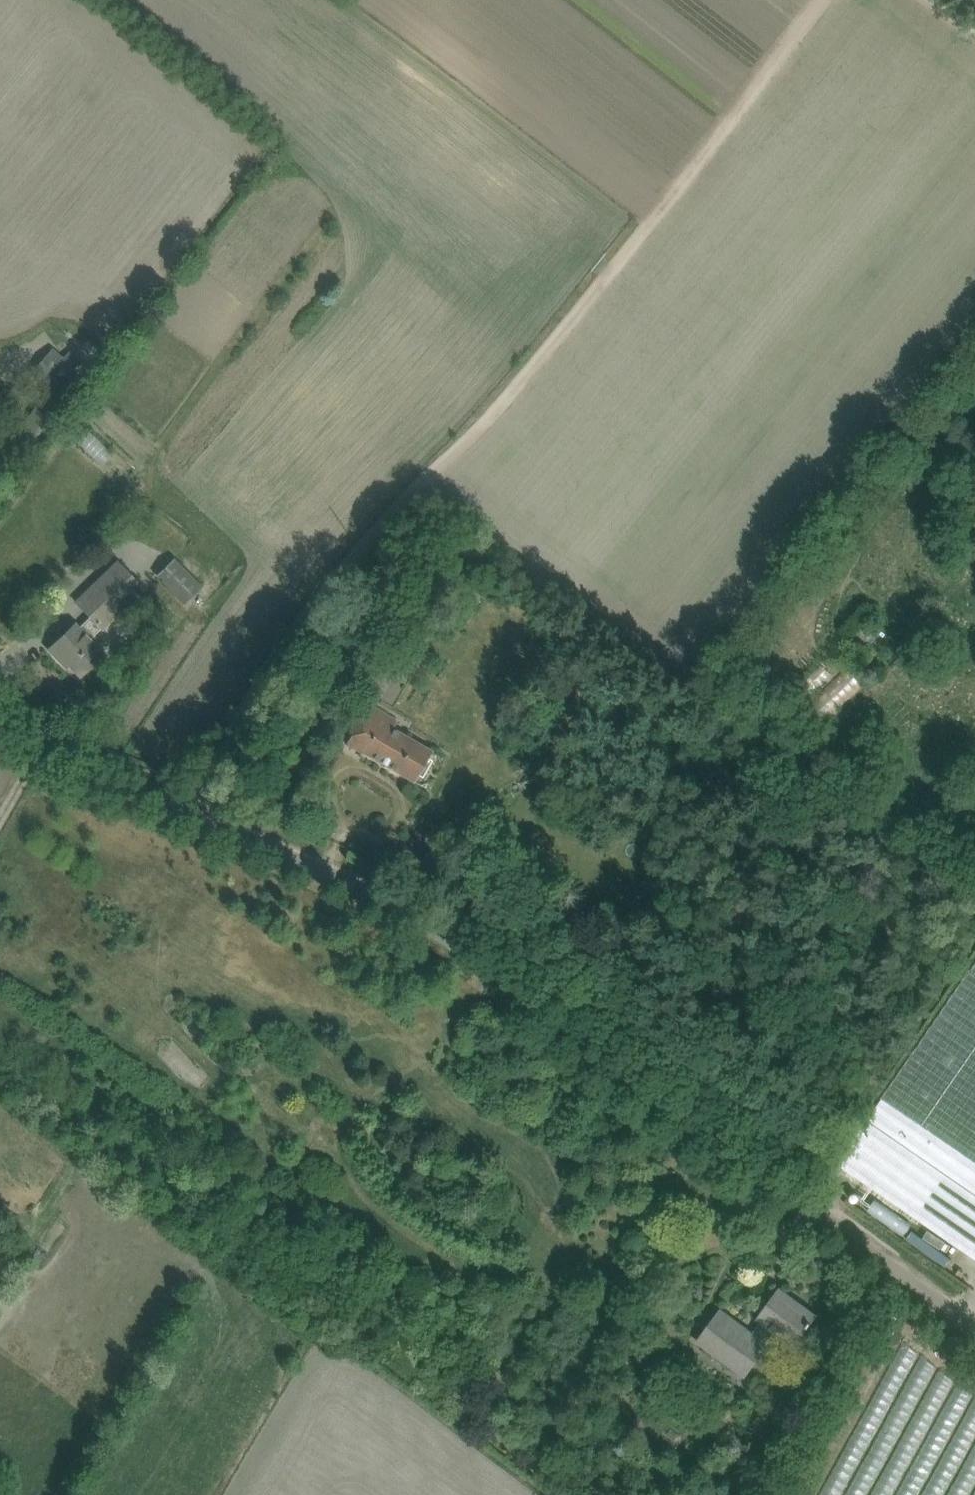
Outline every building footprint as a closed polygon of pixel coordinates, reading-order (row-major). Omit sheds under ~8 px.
[(52,394),(75,367),(81,360),(70,350),(63,357),(52,347),(29,373),(52,394)] [(79,440),(109,470),(120,459),(90,429),(79,440)] [(79,675),(94,661),(105,651),(91,636),(146,583),(121,557),(97,579),(75,601),(90,617),(78,627),(75,624),(49,649),(60,661),(63,658),(79,675)] [(174,558),(155,575),(182,604),(200,587),(174,558)] [(143,618),(134,620),(137,634),(146,632),(143,618)] [(842,716),(870,687),(851,669),(823,697),(842,716)] [(413,781),(423,763),(431,750),(391,727),(395,721),(369,706),(347,743),(413,781)] [(836,1162),(974,1259),(974,961),(836,1162)] [(794,1345),(804,1332),(815,1316),(779,1289),(758,1319),(761,1321),(751,1334),(720,1311),(698,1341),(746,1375),(767,1345),(765,1344),(775,1331),(794,1345)] [(916,1330),(906,1345),(960,1381),(970,1366),(916,1330)]
